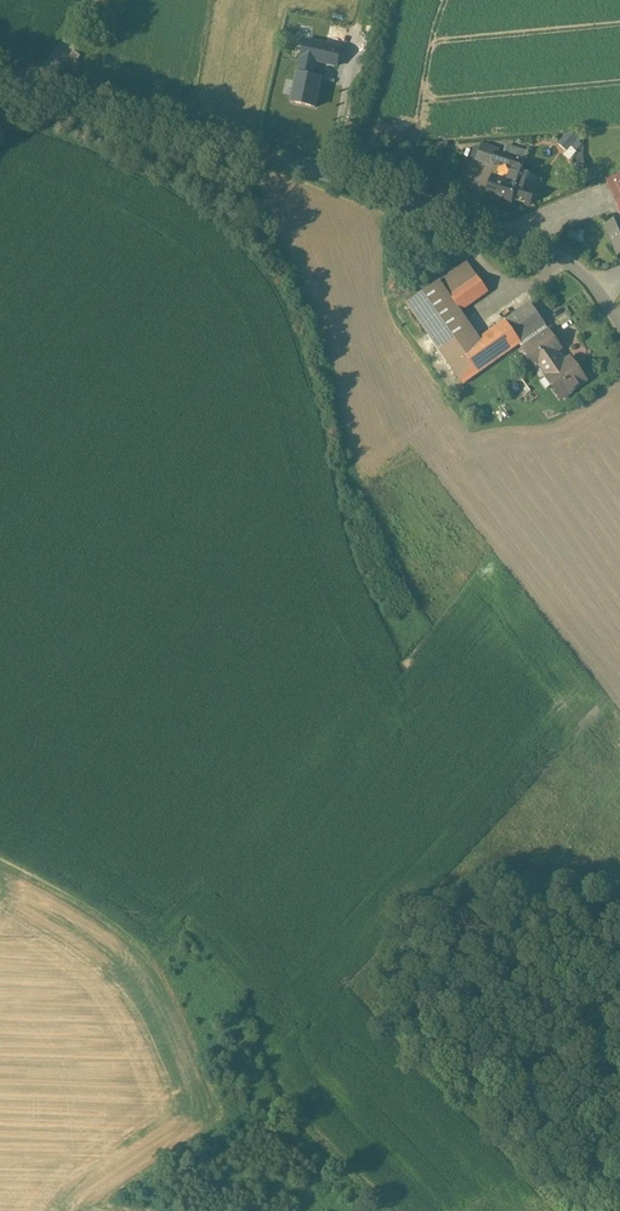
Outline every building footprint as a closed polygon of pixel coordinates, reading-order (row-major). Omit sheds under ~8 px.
[(342,47),(307,39),(303,58),(316,61),(338,66),(342,47)] [(316,61),(304,58),(301,74),(313,77),(316,61)] [(301,74),(299,74),(293,102),(316,107),(322,80),(313,77),(301,74)] [(287,76),(283,92),(294,94),(297,78),(287,76)] [(574,135),(567,136),(562,142),(569,148),(578,138),(574,135)] [(436,150),(451,148),(450,141),(434,143),(436,150)] [(499,150),(483,145),(478,160),(493,165),(494,164),(499,165),(503,153),(498,152),(499,150)] [(513,149),(506,146),(504,154),(503,153),(499,165),(501,166),(512,169),(521,173),(522,173),(526,161),(525,161),(528,154),(517,150),(513,148),(513,149)] [(512,169),(501,166),(497,177),(508,181),(512,169)] [(521,173),(512,169),(508,181),(517,184),(520,176),(521,173)] [(606,178),(619,211),(619,172),(606,178)] [(539,179),(522,173),(521,173),(520,176),(517,184),(518,184),(513,199),(530,205),(539,179)] [(497,177),(494,176),(487,197),(511,205),(513,199),(518,184),(517,184),(508,181),(497,177)] [(607,226),(619,255),(619,220),(607,226)] [(572,241),(587,242),(588,230),(573,229),(572,241)] [(467,262),(440,281),(461,311),(488,292),(467,262)] [(461,311),(440,281),(407,305),(447,362),(448,361),(448,362),(480,339),(461,311)] [(530,304),(505,321),(520,342),(545,324),(530,304)] [(480,339),(448,362),(463,383),(520,344),(520,343),(520,342),(505,321),(480,339)] [(545,324),(520,342),(520,343),(520,344),(523,349),(549,331),(545,324)] [(549,331),(523,349),(535,365),(541,361),(554,352),(561,347),(549,331)] [(572,358),(563,365),(554,352),(541,361),(550,374),(546,376),(547,378),(550,375),(555,383),(552,385),(562,399),(573,392),(572,391),(587,380),(580,370),(579,371),(571,360),(572,359),(572,358)]
